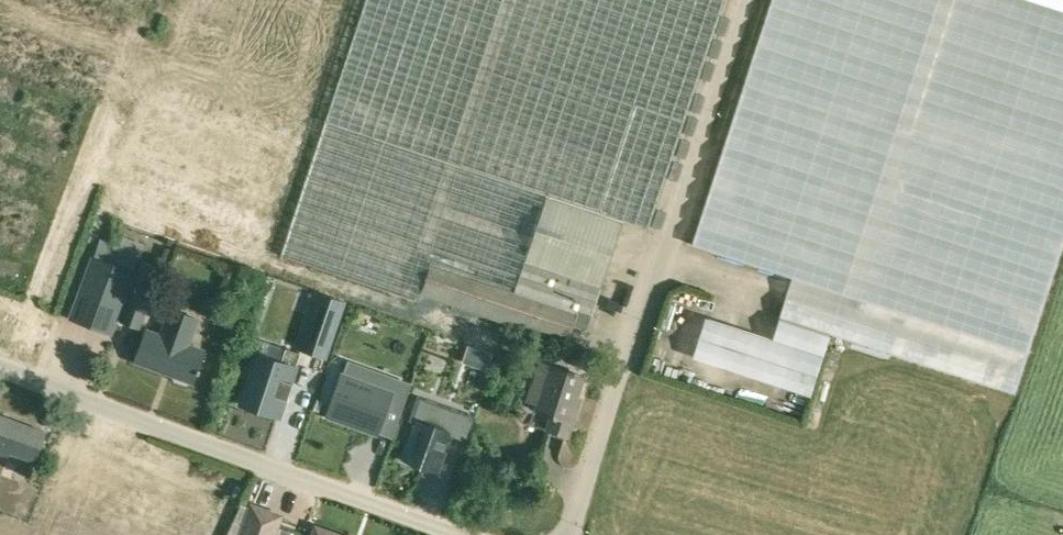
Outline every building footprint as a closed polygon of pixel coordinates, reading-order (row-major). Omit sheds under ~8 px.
[(281,254),(419,300),(421,294),(567,343),(573,325),(587,330),(591,316),(594,307),(623,220),(648,228),(725,0),(367,0),(326,122),(281,254)] [(692,244),(793,277),(780,317),(1014,393),(1062,243),(1062,0),(772,0),(692,244)] [(121,234),(118,244),(99,237),(93,255),(91,254),(68,318),(112,334),(135,271),(134,271),(140,252),(144,242),(121,234)] [(142,259),(131,288),(119,320),(137,326),(158,265),(142,259)] [(295,277),(321,285),(325,271),(300,263),(295,277)] [(332,276),(325,293),(347,301),(353,284),(332,276)] [(317,294),(299,347),(325,356),(342,303),(317,294)] [(188,380),(193,381),(204,349),(188,343),(198,317),(169,307),(160,333),(146,328),(134,360),(175,375),(175,379),(185,383),(188,380)] [(518,344),(522,334),(511,330),(508,341),(518,344)] [(262,410),(279,416),(284,399),(286,399),(287,398),(285,397),(289,383),(292,383),(292,382),(290,381),(300,353),(285,348),(280,363),(252,353),(244,376),(249,377),(241,403),(262,410)] [(577,397),(584,376),(540,362),(528,400),(539,404),(537,410),(552,415),(548,429),(569,436),(581,398),(577,397)] [(341,372),(325,416),(378,435),(378,433),(387,409),(399,413),(409,388),(406,387),(389,381),(386,388),(345,373),(343,373),(341,372)] [(449,436),(466,442),(476,416),(418,396),(409,421),(428,427),(425,436),(414,432),(404,458),(411,461),(429,468),(430,467),(436,470),(444,450),(445,450),(445,449),(444,448),(446,442),(448,443),(448,441),(447,441),(449,436)] [(46,431),(0,413),(0,455),(8,457),(10,451),(34,461),(46,431)] [(223,497),(163,472),(152,499),(144,496),(143,500),(65,469),(57,489),(165,532),(164,534),(208,534),(223,497)] [(242,534),(272,534),(279,516),(252,506),(242,534)] [(1055,515),(1048,534),(1062,534),(1062,518),(1055,515)] [(311,534),(348,534),(315,523),(311,534)]
